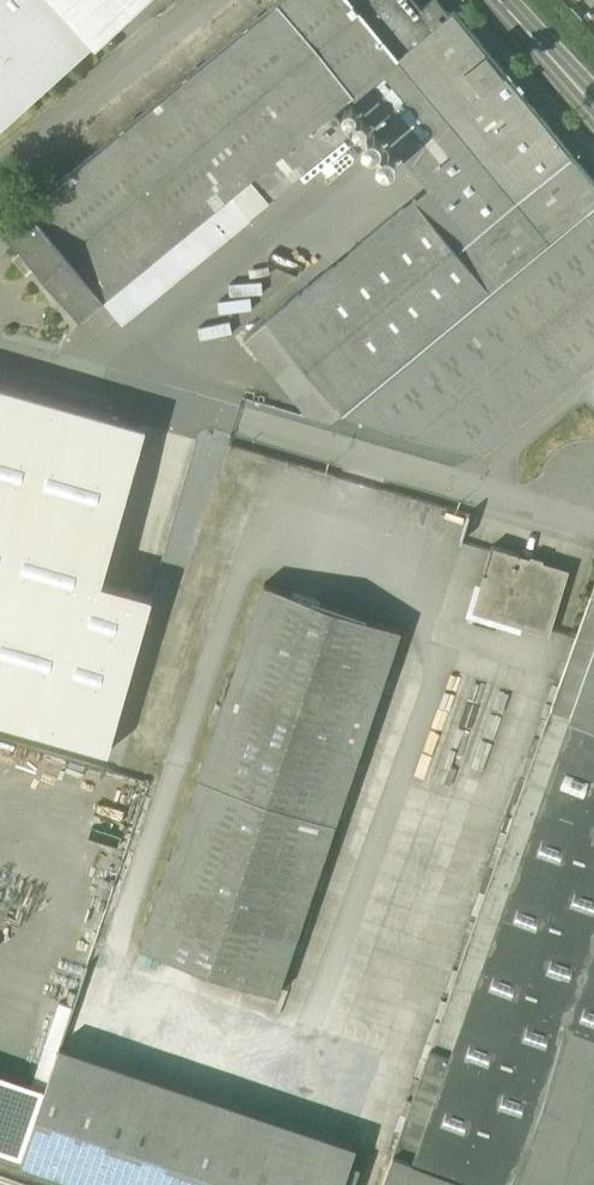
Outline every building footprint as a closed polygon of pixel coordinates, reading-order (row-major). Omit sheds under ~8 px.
[(97,38),(63,0),(0,0),(0,127),(97,38)] [(435,27),(420,9),(413,0),(280,0),(27,209),(28,211),(6,230),(22,250),(37,267),(79,319),(102,300),(105,305),(106,305),(233,197),(353,96),(353,95),(400,57),(518,200),(567,159),(572,154),(454,11),(449,14),(435,27)] [(97,38),(144,0),(63,0),(97,38)] [(436,0),(430,0),(420,9),(435,27),(449,14),(436,0)] [(518,200),(400,57),(353,95),(429,186),(472,238),(518,200)] [(472,238),(429,186),(267,321),(343,413),(483,454),(593,362),(593,185),(592,187),(567,159),(518,200),(472,238)] [(233,197),(106,305),(125,328),(253,221),(233,197)] [(37,267),(22,250),(12,258),(27,276),(37,267)] [(0,385),(0,721),(109,752),(153,596),(102,582),(146,427),(0,385)] [(567,572),(496,550),(477,610),(548,632),(567,572)] [(265,583),(142,948),(278,994),(402,629),(265,583)] [(591,594),(550,710),(593,725),(593,595),(591,594)] [(550,710),(454,982),(567,1023),(593,1032),(593,725),(550,710)] [(454,983),(394,1151),(490,1184),(508,1184),(567,1023),(454,982),(454,983)] [(33,1084),(45,1088),(53,1066),(73,1008),(61,1004),(33,1084)] [(567,1023),(508,1184),(593,1184),(593,1032),(567,1023)] [(53,1066),(45,1088),(20,1160),(95,1184),(344,1184),(350,1167),(53,1066)] [(20,1160),(45,1088),(33,1084),(0,1073),(0,1153),(20,1160)]
